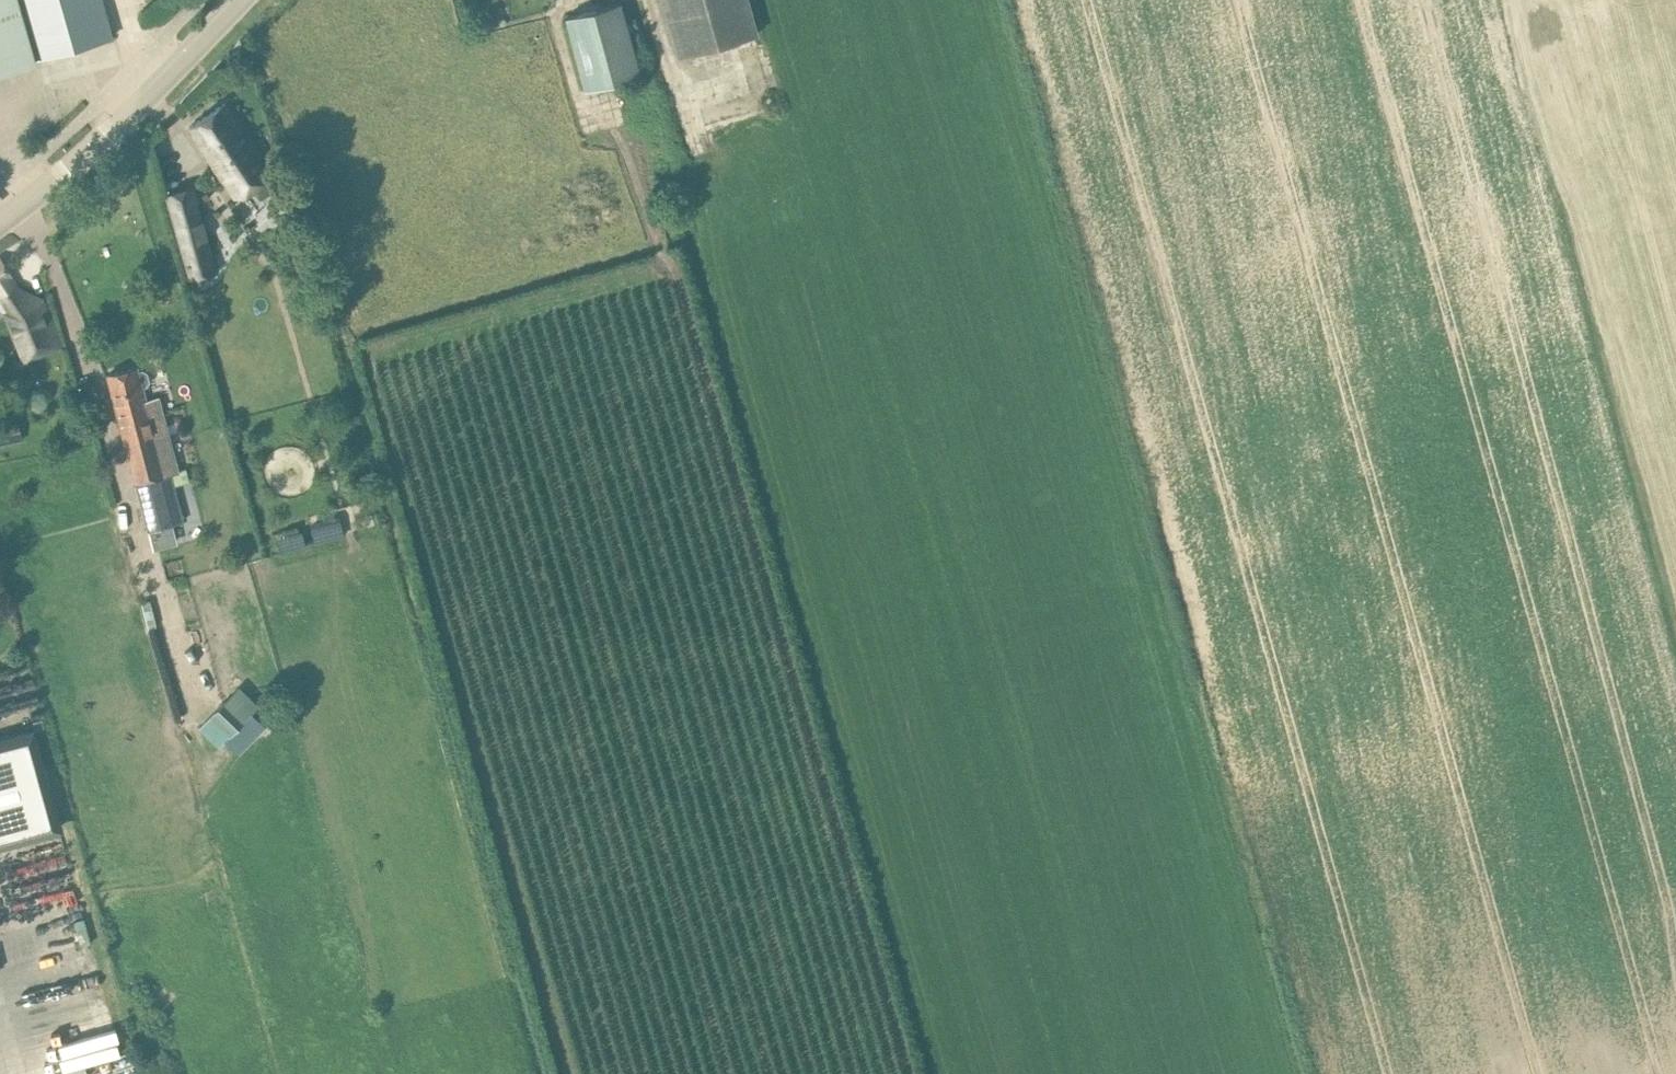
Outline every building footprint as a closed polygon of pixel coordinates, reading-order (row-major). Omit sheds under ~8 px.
[(35,59),(18,0),(0,0),(0,70),(35,59)] [(35,58),(113,37),(102,0),(19,0),(35,58)] [(679,54),(758,32),(749,0),(664,0),(679,54)] [(566,17),(584,87),(642,72),(622,1),(566,17)] [(271,169),(262,157),(225,102),(189,126),(235,194),(271,169)] [(192,187),(167,193),(191,276),(216,269),(192,187)] [(4,313),(23,363),(64,346),(45,297),(14,282),(10,275),(11,274),(1,257),(0,258),(0,311),(4,313)] [(149,371),(144,368),(138,370),(137,366),(107,374),(149,530),(183,520),(171,472),(178,471),(164,418),(158,397),(146,400),(143,387),(148,386),(151,381),(149,371)] [(0,426),(0,441),(16,438),(13,424),(0,426)] [(247,714),(258,704),(237,684),(227,694),(247,714)] [(226,699),(211,713),(231,733),(245,717),(226,699)] [(62,827),(36,726),(0,736),(0,844),(62,827)]
